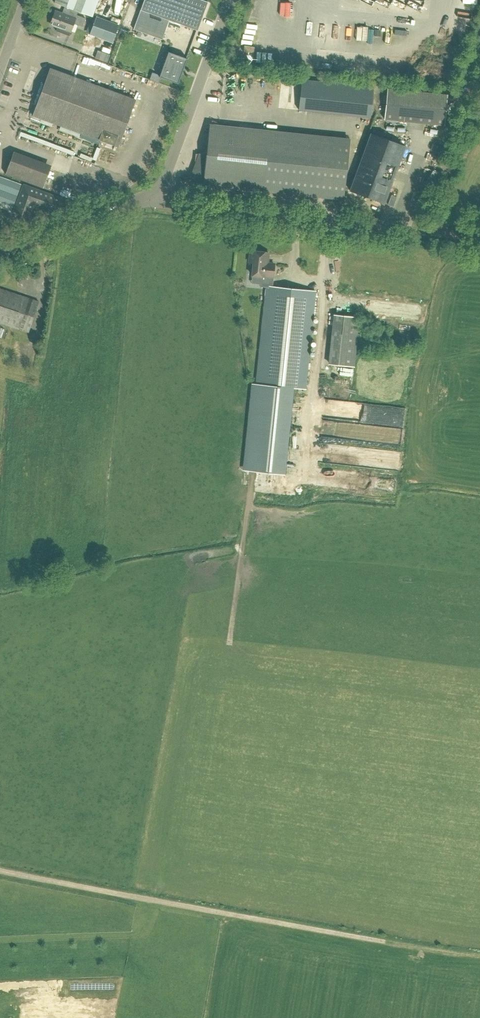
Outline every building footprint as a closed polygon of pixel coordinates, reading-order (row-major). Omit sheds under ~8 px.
[(66,7),(93,17),(99,0),(56,0),(55,3),(66,7)] [(100,7),(109,10),(111,0),(102,0),(100,7)] [(203,0),(144,0),(140,10),(197,31),(208,2),(203,0)] [(88,29),(93,17),(66,7),(63,15),(55,12),(50,24),(57,26),(56,31),(69,36),(71,31),(74,23),(82,26),(82,27),(88,29)] [(96,19),(91,34),(113,42),(119,27),(119,25),(97,17),(96,19)] [(296,20),(295,28),(300,29),(299,35),(305,36),(307,22),(296,20)] [(71,49),(82,53),(84,45),(73,41),(71,49)] [(82,54),(88,56),(90,46),(85,45),(82,54)] [(246,46),(245,58),(255,59),(256,47),(246,46)] [(168,52),(159,77),(178,84),(187,59),(168,52)] [(119,61),(118,67),(129,69),(130,63),(119,61)] [(135,100),(51,69),(33,116),(118,147),(135,100)] [(302,79),(299,109),(371,117),(374,87),(302,79)] [(447,94),(387,89),(384,119),(444,125),(447,94)] [(319,136),(209,125),(203,185),(313,196),(319,136)] [(426,138),(440,140),(441,134),(435,134),(435,132),(426,131),(426,138)] [(405,144),(372,132),(351,190),(385,202),(405,144)] [(62,134),(59,138),(71,144),(73,140),(62,134)] [(347,139),(319,136),(313,196),(341,199),(347,139)] [(51,166),(14,152),(6,174),(43,188),(51,166)] [(404,158),(400,172),(411,175),(415,161),(404,158)] [(0,176),(0,202),(14,207),(21,184),(0,176)] [(62,199),(24,185),(15,211),(30,217),(34,206),(44,209),(43,210),(44,210),(49,212),(59,207),(62,199)] [(64,187),(62,195),(72,199),(75,190),(64,187)] [(391,195),(388,204),(393,206),(397,197),(391,195)] [(251,383),(242,470),(257,472),(274,474),(283,387),(305,389),(308,362),(315,291),(271,287),(272,277),(274,264),(267,263),(268,252),(250,251),(249,262),(253,262),(252,275),(266,276),(265,286),(266,286),(259,357),(256,384),(251,383)] [(0,288),(0,323),(29,332),(39,300),(0,288)] [(359,317),(334,315),(329,365),(354,367),(359,317)]
